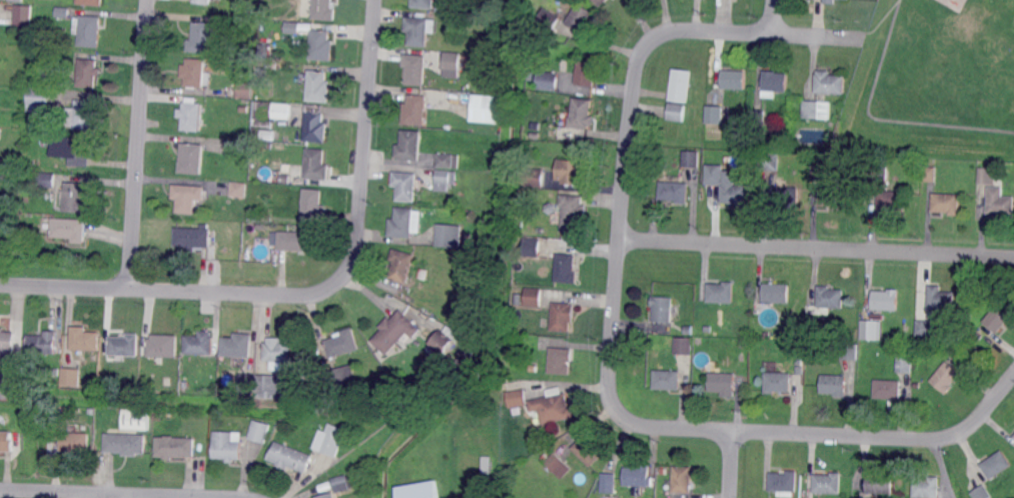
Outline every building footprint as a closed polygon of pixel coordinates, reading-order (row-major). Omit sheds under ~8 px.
[(312,20),(313,0),(332,0),(332,2),(335,3),(334,21),(312,20)] [(411,8),(412,0),(434,0),(433,10),(411,8)] [(587,34),(569,24),(580,3),(596,12),(590,22),(592,23),(587,34)] [(445,12),(437,11),(438,4),(446,5),(445,12)] [(32,26),(14,25),(15,6),(33,7),(32,26)] [(70,18),(57,17),(58,7),(71,8),(70,18)] [(554,33),(538,23),(546,8),(563,17),(554,33)] [(427,19),(429,19),(429,20),(436,20),(435,33),(428,33),(427,48),(408,46),(409,32),(404,32),(405,18),(412,18),(413,11),(428,12),(427,19)] [(101,47),(80,46),(81,34),(75,34),(77,17),(82,18),(82,15),(104,16),(101,47)] [(464,27),(457,27),(458,16),(465,17),(464,27)] [(300,34),(285,33),(286,21),(301,22),(300,34)] [(210,54),(188,52),(189,40),(193,40),(194,22),(212,24),(210,54)] [(333,62),(309,60),(311,30),(330,31),(329,41),(334,41),(333,62)] [(269,60),(259,60),(259,44),(269,45),(269,60)] [(459,78),(444,77),(444,70),(443,70),(444,52),(460,53),(459,78)] [(425,86),(407,84),(408,67),(404,67),(405,54),(427,55),(425,86)] [(103,75),(99,75),(98,88),(80,87),(81,58),(100,60),(100,67),(104,67),(103,75)] [(205,74),(209,74),(208,88),(204,87),(204,88),(198,88),(197,90),(189,90),(189,87),(185,87),(186,79),(181,78),(183,65),(187,65),(188,58),(206,60),(205,74)] [(595,86),(577,84),(580,60),(598,63),(595,86)] [(689,103),(670,100),(674,68),(692,71),(689,103)] [(746,89),(722,88),(723,69),(747,70),(746,89)] [(330,102),(307,101),(309,70),(329,72),(328,82),(331,82),(330,102)] [(559,91),(538,89),(540,70),(561,73),(559,91)] [(788,92),(777,91),(777,98),(763,97),(765,70),(778,71),(777,73),(789,73),(788,92)] [(831,75),(847,75),(846,93),(817,92),(817,74),(819,74),(819,70),(831,71),(831,75)] [(252,99),(236,98),(238,76),(253,77),(252,99)] [(49,107),(29,106),(31,88),(50,89),(49,107)] [(426,125),(404,123),(405,112),(409,112),(410,94),(429,96),(426,125)] [(498,124),(472,121),(474,95),(500,97),(498,124)] [(593,127),(589,126),(588,130),(569,128),(570,118),(572,118),(574,99),(592,101),(591,116),(594,117),(593,127)] [(100,117),(96,116),(95,129),(77,128),(77,125),(69,124),(70,111),(77,112),(78,100),(97,101),(96,109),(101,109),(100,117)] [(826,118),(804,117),(805,100),(827,101),(826,118)] [(202,131),(184,130),(185,117),(179,117),(180,108),(185,109),(186,102),(204,103),(202,131)] [(290,119),(273,118),(274,103),(291,104),(290,119)] [(686,121),(667,120),(669,104),(687,105),(686,121)] [(722,125),(705,124),(706,106),(722,107),(722,125)] [(766,125),(756,124),(756,127),(750,127),(751,109),(767,110),(766,125)] [(325,143),(303,142),(305,112),(324,113),(323,123),(327,123),(325,143)] [(35,129),(25,129),(26,120),(36,120),(35,129)] [(420,161),(396,159),(397,143),(402,144),(403,130),(423,131),(420,161)] [(92,167),(71,166),(72,157),(54,156),(55,136),(83,138),(82,145),(86,145),(85,156),(93,156),(92,167)] [(203,174),(180,172),(183,142),(205,144),(203,174)] [(329,180),(305,178),(308,148),(326,150),(325,164),(330,165),(329,180)] [(699,168),(682,168),(683,151),(700,152),(699,168)] [(780,170),(760,169),(761,152),(781,153),(780,170)] [(460,168),(438,167),(439,153),(461,154),(460,168)] [(586,170),(584,170),(583,184),(564,183),(564,180),(558,180),(560,159),(586,161),(586,170)] [(749,207),(739,206),(739,204),(722,203),(723,185),(706,184),(707,163),(725,164),(725,170),(737,171),(736,185),(750,186),(749,207)] [(825,179),(813,179),(814,163),(825,163),(825,179)] [(888,182),(872,181),(873,165),(889,166),(888,182)] [(937,181),(926,181),(926,166),(937,167),(937,181)] [(545,187),(524,185),(524,183),(520,182),(521,172),(525,172),(526,167),(546,169),(545,187)] [(996,184),(979,183),(980,167),(997,168),(996,184)] [(457,184),(451,184),(450,191),(437,190),(438,170),(458,171),(457,184)] [(417,202),(398,200),(399,186),(394,186),(395,171),(419,173),(417,202)] [(55,188),(39,187),(40,172),(56,174),(55,188)] [(689,204),(678,203),(678,200),(660,199),(662,181),(690,183),(689,204)] [(247,197),(231,196),(232,182),(248,183),(247,197)] [(87,214),(64,212),(66,183),(87,185),(85,197),(88,198),(87,214)] [(205,201),(197,200),(196,214),(178,213),(179,199),(173,199),(174,184),(206,186),(205,201)] [(799,208),(790,208),(790,205),(772,204),(773,186),(800,187),(799,208)] [(846,210),(836,209),(836,207),(819,206),(821,187),(847,189),(846,210)] [(1004,196),(1013,197),(1013,218),(1005,217),(1005,215),(1001,214),(1001,218),(990,217),(990,214),(988,214),(989,187),(1004,187),(1004,196)] [(324,228),(301,227),(304,189),(322,190),(321,205),(326,206),(324,228)] [(906,213),(896,212),(896,209),(879,208),(880,190),(907,192),(906,213)] [(960,215),(950,215),(951,212),(933,211),(934,193),(961,194),(960,215)] [(586,220),(582,220),(581,234),(562,233),(564,207),(560,207),(561,196),(583,197),(583,206),(587,206),(586,220)] [(552,215),(546,212),(547,205),(552,203),(558,206),(557,212),(552,215)] [(420,233),(412,233),(412,239),(389,237),(390,219),(395,219),(396,208),(414,209),(414,211),(422,212),(420,233)] [(271,223),(248,222),(248,215),(272,216),(271,223)] [(89,220),(87,243),(74,242),(75,238),(54,237),(54,229),(47,229),(48,219),(55,219),(56,217),(89,220)] [(208,230),(210,230),(209,248),(194,247),(194,253),(186,252),(186,247),(174,247),(174,228),(200,229),(200,224),(208,225),(208,230)] [(461,248),(437,246),(438,225),(463,226),(461,248)] [(319,251),(279,250),(280,231),(319,233),(319,251)] [(542,257),(525,256),(526,237),(543,239),(542,257)] [(408,284),(390,278),(395,261),(391,260),(395,248),(417,254),(408,284)] [(579,283),(557,282),(559,253),(579,255),(577,272),(580,272),(579,283)] [(428,279),(419,277),(421,269),(430,271),(428,279)] [(733,304),(707,303),(708,284),(724,284),(724,282),(734,283),(733,304)] [(790,303),(764,302),(765,283),(791,284),(790,303)] [(844,308),(819,307),(820,285),(831,286),(831,289),(845,289),(844,308)] [(954,311),(928,310),(929,286),(941,286),(941,292),(954,293),(954,311)] [(544,307),(527,306),(528,287),(545,289),(544,307)] [(899,310),(874,309),(874,290),(890,291),(890,288),(900,289),(899,310)] [(673,323),(655,321),(656,306),(653,306),(654,295),(675,297),(673,323)] [(1001,301),(1013,312),(1013,314),(999,333),(984,321),(1001,301)] [(576,322),(573,322),(572,332),(553,330),(556,302),(577,304),(576,322)] [(424,329),(416,338),(410,333),(389,355),(374,341),(384,329),(381,326),(390,316),(393,319),(403,309),(424,329)] [(939,336),(917,336),(918,319),(939,320),(939,336)] [(879,339),(862,338),(863,320),(880,321),(879,339)] [(100,350),(72,349),(73,326),(88,326),(87,332),(101,332),(100,350)] [(444,356),(442,354),(439,359),(429,352),(433,347),(431,346),(440,332),(444,335),(449,326),(460,332),(444,356)] [(5,350),(0,349),(0,327),(7,328),(7,331),(18,332),(17,355),(5,354),(5,350)] [(330,359),(325,341),(336,338),(335,335),(342,333),(341,332),(353,328),(360,350),(330,359)] [(213,336),(215,336),(214,355),(185,353),(186,335),(200,336),(201,330),(213,331),(213,336)] [(58,353),(29,353),(29,334),(47,335),(47,331),(59,331),(58,353)] [(250,357),(221,355),(222,338),(234,339),(235,333),(252,335),(250,357)] [(138,357),(108,356),(109,337),(127,338),(127,334),(139,334),(138,357)] [(178,357),(148,356),(149,338),(166,338),(167,334),(179,335),(178,357)] [(692,355),(675,355),(675,338),(693,339),(692,355)] [(293,362),(265,361),(266,342),(281,342),(281,339),(294,339),(293,362)] [(859,360),(842,359),(843,343),(860,344),(859,360)] [(463,369),(456,364),(461,358),(460,357),(461,356),(459,355),(463,350),(465,352),(469,346),(476,351),(463,369)] [(573,363),(569,362),(569,365),(572,366),(571,375),(550,373),(551,348),(574,350),(573,363)] [(913,373),(898,372),(899,349),(914,350),(913,373)] [(540,373),(529,372),(530,361),(541,362),(540,373)] [(948,394),(932,380),(948,361),(962,373),(952,385),(954,386),(948,394)] [(332,387),(327,373),(352,365),(356,379),(332,387)] [(79,386),(61,385),(62,369),(80,370),(79,386)] [(681,390),(655,388),(656,370),(682,371),(681,390)] [(736,397),(723,396),(723,391),(710,391),(711,372),(737,373),(736,397)] [(255,392),(239,391),(240,373),(257,374),(255,392)] [(791,393),(775,392),(775,395),(765,394),(766,373),(792,374),(791,393)] [(847,397),(836,396),(836,393),(822,393),(823,374),(848,375),(847,397)] [(284,392),(282,392),(282,398),(257,398),(257,376),(284,376),(284,392)] [(18,400),(0,399),(0,378),(19,379),(18,400)] [(901,399),(875,398),(876,379),(902,380),(901,399)] [(566,393),(568,392),(571,408),(574,407),(576,417),(544,424),(541,410),(533,412),(530,400),(550,396),(548,388),(564,384),(566,393)] [(512,408),(509,391),(528,388),(530,404),(512,408)] [(150,431),(123,429),(124,409),(151,411),(150,431)] [(267,443),(250,438),(256,419),(272,424),(267,443)] [(337,458),(314,449),(321,430),(327,432),(330,423),(348,430),(337,458)] [(114,434),(146,436),(145,455),(138,454),(138,457),(123,456),(123,454),(104,453),(105,434),(108,434),(108,431),(114,432),(114,434)] [(13,452),(0,452),(0,432),(11,432),(11,440),(13,440),(13,452)] [(89,454),(79,454),(79,451),(61,450),(62,432),(90,433),(89,454)] [(242,460),(235,460),(235,463),(227,463),(227,460),(213,459),(215,432),(242,433),(241,442),(242,442),(242,460)] [(176,437),(196,438),(196,457),(174,457),(174,460),(165,460),(165,457),(157,456),(158,436),(166,437),(166,435),(176,435),(176,437)] [(592,466),(574,448),(587,435),(605,453),(592,466)] [(316,455),(309,473),(291,466),(290,469),(279,465),(280,463),(270,459),(274,448),(276,448),(279,441),(316,455)] [(992,479),(982,464),(1003,450),(1013,465),(992,479)] [(557,472),(547,462),(557,452),(567,462),(557,472)] [(493,474),(484,473),(484,456),(493,456),(493,474)] [(650,486),(625,485),(626,467),(640,467),(640,464),(651,465),(650,486)] [(691,494),(672,493),(673,467),(692,468),(691,494)] [(892,495),(866,494),(867,470),(880,471),(880,475),(893,476),(892,495)] [(797,493),(794,493),(794,497),(778,497),(778,492),(769,492),(770,473),(787,474),(787,471),(798,472),(797,493)] [(841,494),(814,493),(815,474),(832,475),(832,472),(842,473),(841,494)] [(617,493),(602,492),(604,473),(618,473),(617,493)] [(940,497),(914,497),(915,474),(931,475),(931,476),(941,477),(940,497)] [(348,477),(353,476),(356,489),(337,494),(333,479),(348,475),(348,477)] [(436,481),(439,497),(399,497),(397,487),(436,481)] [(993,496),(990,497),(976,497),(972,492),(985,484),(993,496)]
